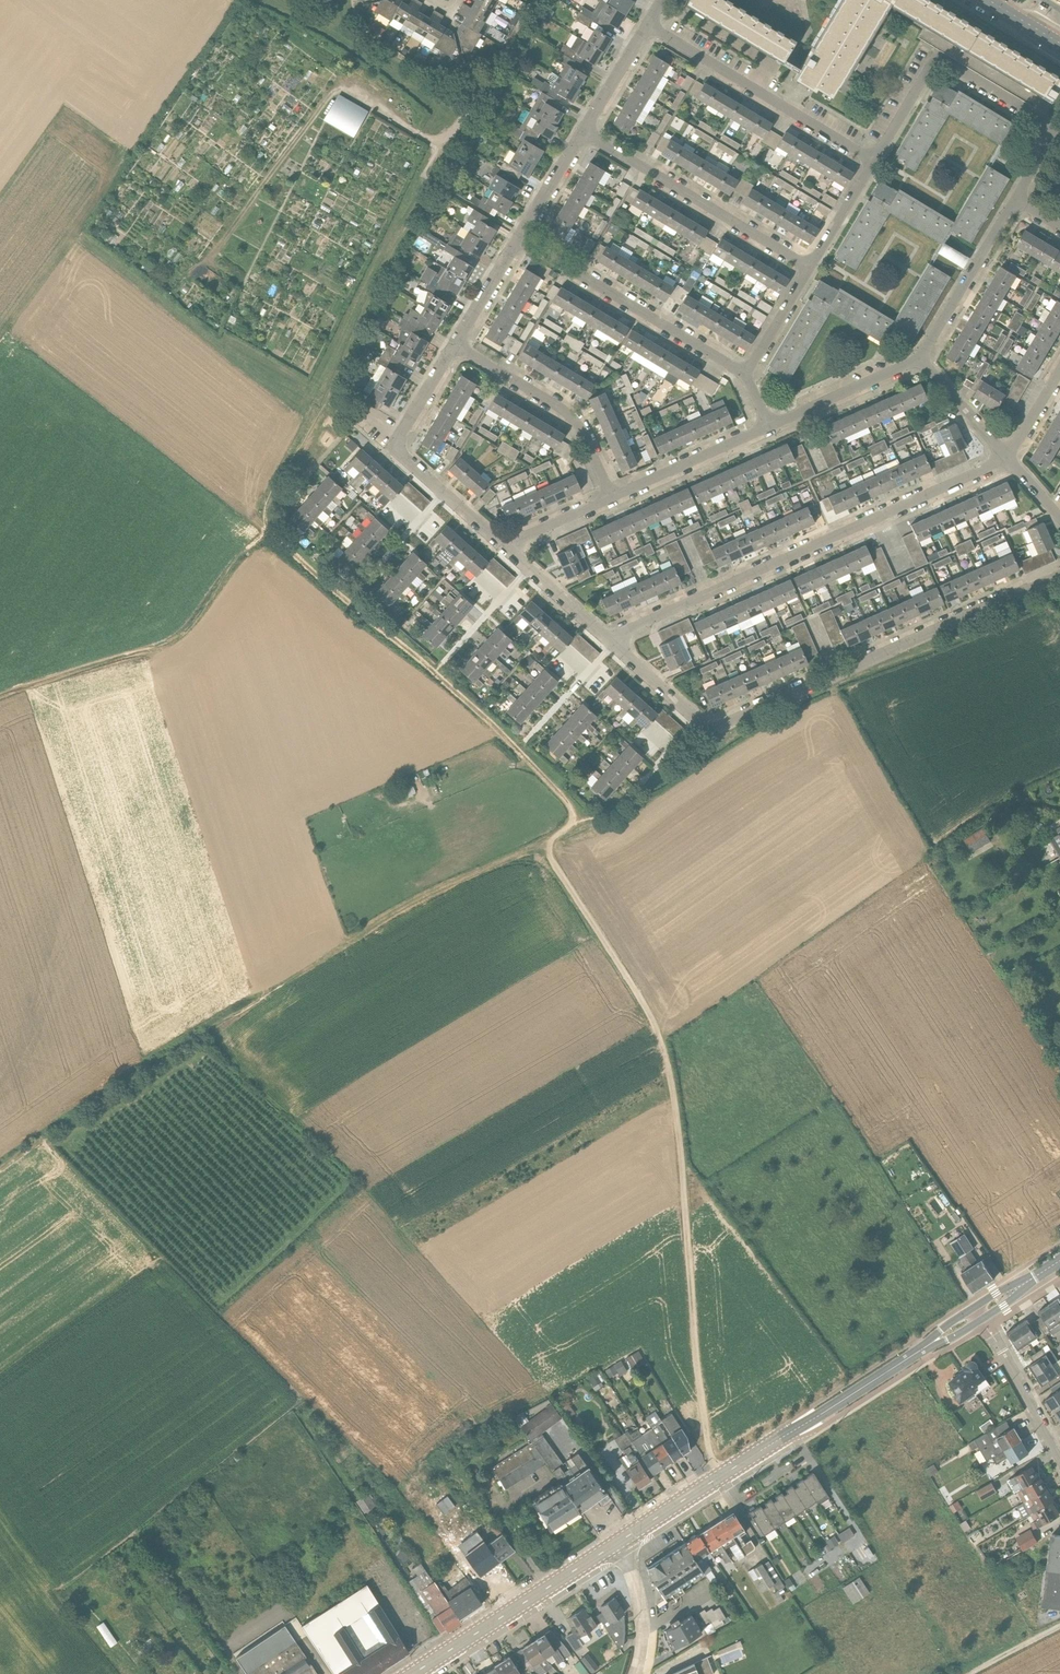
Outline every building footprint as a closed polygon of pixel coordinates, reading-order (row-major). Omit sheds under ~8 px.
[(393,18),(402,3),(397,0),(384,0),(372,3),(374,12),(391,22),(393,18)] [(403,25),(417,1),(416,0),(411,0),(408,6),(402,3),(393,18),(403,25)] [(497,1),(496,0),(477,0),(475,2),(491,12),(497,1)] [(626,15),(633,2),(630,0),(610,0),(607,4),(626,15)] [(769,27),(724,0),(688,0),(685,6),(687,4),(783,62),(795,43),(769,27)] [(873,32),(890,3),(1051,100),(1059,85),(1059,80),(927,0),(838,0),(810,46),(813,47),(793,79),(814,92),(816,89),(831,98),(836,88),(838,89),(873,32)] [(403,25),(414,31),(423,15),(417,12),(422,3),(417,1),(403,25)] [(460,8),(484,22),(491,12),(475,2),(472,8),(463,3),(460,8)] [(626,15),(607,4),(605,3),(597,16),(618,28),(626,15)] [(592,20),(595,15),(583,7),(579,12),(592,20)] [(478,32),(484,22),(460,8),(458,13),(466,18),(463,23),(478,32)] [(414,31),(425,37),(439,13),(434,10),(429,19),(423,15),(414,31)] [(588,27),(592,20),(579,12),(575,20),(588,27)] [(435,43),(445,28),(439,24),(444,16),(439,13),(425,37),(435,43)] [(463,54),(472,52),(482,34),(478,32),(463,23),(458,32),(463,54)] [(451,57),(459,55),(454,33),(445,28),(435,43),(434,47),(451,57)] [(587,42),(603,52),(604,50),(605,51),(609,45),(608,44),(611,39),(595,29),(587,42)] [(580,64),(584,58),(595,65),(599,59),(600,60),(603,54),(602,54),(603,52),(587,42),(587,43),(578,37),(571,49),(564,45),(560,52),(561,53),(577,62),(580,64)] [(558,77),(578,88),(586,75),(573,68),(577,62),(561,53),(556,62),(564,67),(558,77)] [(647,67),(662,76),(669,65),(654,56),(647,67)] [(655,87),(662,76),(647,67),(640,78),(655,87)] [(539,91),(541,92),(554,99),(557,94),(572,103),(580,89),(578,88),(558,77),(550,72),(545,82),(543,85),(540,89),(539,91)] [(680,87),(687,91),(694,80),(687,76),(680,87)] [(634,90),(648,99),(655,87),(640,78),(634,90)] [(695,98),(707,105),(716,90),(704,83),(703,85),(696,81),(689,94),(696,98),(695,98)] [(904,145),(895,160),(914,171),(923,157),(931,143),(940,128),(943,123),(949,114),(961,122),(974,129),(987,137),(1000,145),(1011,126),(999,118),(986,110),(973,103),(960,95),(956,93),(957,92),(950,89),(938,82),(930,95),(933,97),(930,102),(921,117),(912,131),(904,145)] [(627,101),(642,110),(648,99),(634,90),(627,101)] [(707,105),(718,112),(727,97),(716,90),(707,105)] [(675,100),(680,103),(685,94),(680,91),(675,100)] [(556,126),(563,114),(555,109),(559,102),(554,99),(541,92),(530,110),(556,126)] [(718,112),(730,119),(738,104),(727,97),(718,112)] [(670,108),(675,111),(680,103),(675,100),(670,108)] [(620,112),(635,121),(642,110),(627,101),(620,112)] [(335,102),(327,115),(357,132),(368,113),(353,104),(350,110),(335,102)] [(730,119),(741,125),(750,110),(738,104),(730,119)] [(519,129),(534,138),(536,140),(540,133),(550,139),(558,127),(556,126),(530,110),(521,126),(519,129)] [(741,125),(752,132),(761,117),(750,110),(741,125)] [(613,124),(628,133),(635,121),(620,112),(613,124)] [(662,121),(667,124),(672,116),(667,113),(662,121)] [(776,147),(782,138),(769,130),(772,124),(761,117),(752,132),(763,139),(761,141),(775,150),(776,147)] [(515,152),(535,164),(543,151),(531,144),(534,138),(519,129),(507,121),(504,126),(512,131),(511,133),(523,140),(515,152)] [(657,130),(661,133),(667,124),(662,121),(657,130)] [(707,131),(710,126),(701,121),(698,126),(707,131)] [(715,136),(718,131),(710,126),(707,131),(715,136)] [(702,139),(705,134),(696,129),(693,134),(702,139)] [(646,144),(653,148),(660,136),(653,132),(646,144)] [(776,147),(788,154),(797,139),(785,132),(782,138),(776,147)] [(711,144),(713,139),(705,134),(702,139),(711,144)] [(729,145),(732,140),(723,135),(720,140),(729,145)] [(661,154),(673,161),(682,146),(670,139),(670,141),(663,137),(656,149),(662,153),(661,154)] [(788,154),(799,160),(808,146),(797,139),(788,154)] [(485,147),(492,151),(496,144),(489,140),(485,147)] [(737,150),(740,145),(732,140),(729,145),(737,150)] [(716,147),(724,152),(727,147),(719,142),(716,147)] [(673,161),(684,168),(693,153),(682,146),(673,161)] [(799,160),(810,167),(819,152),(808,146),(799,160)] [(733,157),(736,152),(727,147),(724,152),(733,157)] [(500,169),(512,176),(515,178),(519,172),(528,176),(535,164),(515,152),(508,164),(504,162),(500,169)] [(810,167),(822,174),(831,159),(819,152),(810,167)] [(684,168),(695,175),(704,160),(693,153),(684,168)] [(822,174),(833,181),(842,166),(831,159),(822,174)] [(695,175),(707,182),(716,167),(704,160),(695,175)] [(583,173),(598,183),(605,171),(590,162),(583,173)] [(488,187),(493,190),(512,202),(520,189),(508,181),(512,176),(500,169),(496,166),(491,175),(494,177),(488,187)] [(833,181),(845,188),(853,173),(842,166),(833,181)] [(707,182),(718,189),(727,174),(716,167),(707,182)] [(978,230),(986,218),(993,205),(1001,192),(1009,179),(990,168),(982,180),(974,193),(967,206),(959,219),(951,232),(957,235),(970,243),(978,230)] [(788,180),(790,175),(782,170),(779,175),(788,180)] [(591,194),(598,183),(583,173),(576,185),(591,194)] [(739,194),(746,182),(739,177),(738,180),(727,174),(718,189),(729,195),(733,190),(739,194)] [(796,185),(799,180),(790,175),(788,180),(796,185)] [(783,187),(786,183),(777,177),(775,182),(783,187)] [(943,240),(949,230),(952,225),(939,217),(926,209),(913,202),(901,194),(879,181),(871,194),(873,196),(870,202),(861,216),(853,230),(844,244),(836,259),(855,270),(863,256),(872,242),(880,227),(889,213),(902,221),(915,229),(928,236),(940,244),(943,240)] [(616,194),(623,198),(630,186),(623,182),(616,194)] [(742,203),(754,210),(763,195),(751,188),(753,185),(746,182),(739,194),(745,198),(742,203)] [(791,192),(794,188),(786,183),(783,187),(791,192)] [(810,193),(813,189),(804,184),(802,188),(810,193)] [(569,196),(584,205),(591,194),(576,185),(569,196)] [(631,204),(642,211),(651,196),(640,189),(639,192),(632,188),(625,200),(631,204)] [(818,198),(821,194),(813,189),(810,193),(818,198)] [(478,206),(490,213),(493,208),(505,215),(512,202),(493,190),(488,199),(483,196),(481,201),(473,196),(470,201),(478,206)] [(806,201),(808,196),(800,191),(797,196),(806,201)] [(821,200),(833,207),(837,200),(825,194),(821,200)] [(754,210),(765,217),(774,202),(763,195),(754,210)] [(562,207),(577,216),(584,205),(569,196),(562,207)] [(642,211),(654,218),(663,203),(651,196),(642,211)] [(814,206),(817,201),(808,196),(806,201),(814,206)] [(611,206),(616,209),(621,200),(616,197),(611,206)] [(765,217),(776,224),(785,209),(774,202),(765,217)] [(662,229),(665,225),(674,210),(663,203),(654,218),(651,222),(662,229)] [(816,210),(827,216),(831,210),(820,203),(816,210)] [(606,214),(611,218),(616,209),(611,206),(606,214)] [(556,219),(571,227),(577,216),(562,207),(556,219)] [(776,224),(788,231),(797,216),(785,209),(776,224)] [(471,233),(488,243),(495,230),(483,223),(487,217),(474,210),(467,221),(476,226),(471,233)] [(665,225),(676,232),(685,217),(674,210),(665,225)] [(788,231),(799,237),(808,223),(797,216),(788,231)] [(676,232),(688,238),(697,224),(685,217),(676,232)] [(571,227),(556,219),(549,230),(564,239),(571,227)] [(597,229),(602,232),(607,223),(602,220),(597,229)] [(799,237),(810,244),(819,230),(808,223),(799,237)] [(697,248),(704,252),(711,240),(705,236),(708,231),(697,224),(688,238),(698,245),(697,248)] [(642,237),(645,233),(636,228),(634,232),(642,237)] [(444,250),(447,244),(421,229),(417,235),(443,251),(444,250)] [(592,237),(597,240),(602,232),(597,229),(592,237)] [(1016,246),(1028,253),(1037,237),(1026,230),(1016,246)] [(450,246),(465,255),(468,249),(479,256),(488,243),(471,233),(469,232),(465,239),(457,234),(450,246)] [(651,243),(653,238),(645,233),(642,237),(651,243)] [(637,245),(640,240),(632,235),(629,240),(637,245)] [(1028,253),(1039,259),(1049,244),(1037,237),(1028,253)] [(582,250),(589,254),(596,242),(589,238),(582,250)] [(718,244),(711,240),(704,252),(699,260),(706,264),(711,256),(712,253),(723,260),(732,245),(721,238),(718,244)] [(646,250),(649,245),(640,240),(637,245),(646,250)] [(665,251),(668,246),(659,241),(656,246),(665,251)] [(446,268),(465,280),(473,267),(461,260),(465,255),(450,246),(447,244),(444,250),(453,256),(446,268)] [(597,261),(608,268),(617,253),(620,248),(613,244),(610,248),(606,246),(605,247),(598,244),(591,256),(598,260),(597,261)] [(939,253),(943,256),(959,265),(964,256),(959,253),(944,244),(943,245),(939,253)] [(1059,252),(1059,251),(1049,244),(1039,259),(1051,266),(1059,252)] [(723,260),(735,267),(744,252),(732,245),(723,260)] [(673,256),(676,251),(668,246),(665,251),(673,256)] [(651,254),(659,258),(662,253),(654,249),(651,254)] [(735,267),(746,274),(755,259),(744,252),(735,267)] [(1059,273),(1059,252),(1051,266),(1050,267),(1059,273)] [(608,268),(620,274),(629,260),(617,253),(608,268)] [(669,264),(672,259),(662,253),(659,258),(669,264)] [(746,274),(757,281),(766,266),(755,259),(746,274)] [(620,274),(631,281),(640,267),(629,260),(620,274)] [(1009,267),(1016,272),(1019,267),(1012,262),(1009,267)] [(892,329),(893,330),(912,341),(919,328),(927,315),(934,303),(942,289),(943,288),(950,277),(931,265),(923,278),(916,291),(908,304),(900,316),(892,329)] [(429,284),(446,295),(448,296),(451,290),(457,294),(465,280),(446,268),(442,266),(438,273),(427,267),(420,279),(429,284)] [(757,281),(768,287),(778,273),(766,266),(757,281)] [(631,281),(642,288),(651,273),(640,267),(631,281)] [(995,278),(1010,287),(1017,276),(1001,267),(995,278)] [(1016,272),(1024,277),(1027,272),(1019,267),(1016,272)] [(519,280),(534,289),(540,277),(526,269),(519,280)] [(642,288),(654,295),(663,280),(651,273),(642,288)] [(768,287),(780,294),(789,279),(778,273),(768,287)] [(683,288),(699,297),(706,285),(690,276),(683,288)] [(723,287),(726,281),(718,276),(715,281),(723,287)] [(1031,281),(1039,286),(1042,281),(1034,276),(1031,281)] [(1003,299),(1010,287),(995,278),(988,289),(1003,299)] [(512,291),(527,300),(534,289),(519,280),(512,291)] [(668,296),(675,300),(682,289),(675,284),(673,287),(663,280),(654,295),(665,302),(668,296)] [(821,326),(830,312),(843,320),(856,327),(868,335),(881,343),(893,324),(880,316),(867,308),(854,300),(841,293),(819,280),(811,293),(814,295),(811,300),(802,314),(794,328),(785,342),(777,356),(769,370),(788,382),(796,368),(805,354),(813,340),(821,326)] [(723,287),(732,292),(735,287),(726,281),(723,287)] [(1039,286),(1046,290),(1049,285),(1042,281),(1039,286)] [(424,307),(442,318),(450,305),(442,300),(446,295),(429,284),(423,294),(420,305),(424,307)] [(718,294),(721,289),(713,284),(710,289),(718,294)] [(546,297),(553,300),(560,289),(553,285),(546,297)] [(572,294),(561,287),(560,289),(553,300),(552,302),(563,309),(572,294)] [(1024,296),(1029,299),(1034,291),(1029,288),(1024,296)] [(689,317),(698,302),(688,295),(689,292),(682,289),(675,300),(681,304),(678,310),(689,317)] [(718,294),(727,299),(730,294),(721,289),(718,294)] [(997,310),(1003,299),(988,289),(981,301),(997,310)] [(746,300),(748,295),(740,290),(737,295),(746,300)] [(505,303),(520,312),(527,300),(512,291),(505,303)] [(1032,301),(1037,303),(1041,296),(1036,293),(1032,301)] [(563,309),(575,316),(584,301),(572,294),(563,309)] [(754,305),(757,300),(748,295),(746,300),(754,305)] [(1020,304),(1025,307),(1029,299),(1024,296),(1020,304)] [(741,307),(744,302),(735,297),(732,302),(741,307)] [(539,307),(543,310),(548,302),(543,299),(539,307)] [(768,314),(772,307),(761,300),(756,307),(768,314)] [(1059,317),(1059,302),(1057,300),(1051,312),(1059,317)] [(583,328),(586,322),(595,307),(584,301),(575,316),(571,321),(583,328)] [(990,321),(997,310),(981,301),(974,312),(990,321)] [(1027,308),(1032,311),(1037,303),(1032,301),(1027,308)] [(689,317),(701,323),(710,309),(698,302),(689,317)] [(750,313),(752,308),(744,302),(741,307),(750,313)] [(498,314),(513,323),(520,312),(505,303),(498,314)] [(403,319),(423,331),(426,326),(434,331),(442,318),(424,307),(420,314),(412,310),(409,315),(406,313),(403,319)] [(533,316),(538,319),(543,310),(539,307),(533,316)] [(586,322),(597,329),(606,314),(595,307),(586,322)] [(701,323),(712,330),(721,316),(710,309),(701,323)] [(763,323),(767,316),(755,309),(751,316),(763,323)] [(1051,312),(1046,309),(1040,321),(1044,323),(1059,333),(1059,332),(1059,317),(1051,312)] [(983,333),(990,321),(974,312),(967,323),(983,333)] [(1012,320),(1017,322),(1021,315),(1017,312),(1012,320)] [(492,325),(506,334),(513,323),(498,314),(492,325)] [(597,329),(609,336),(618,321),(606,314),(597,329)] [(1026,318),(1021,315),(1017,322),(1021,325),(1026,318)] [(712,330),(723,337),(732,322),(721,316),(712,330)] [(723,337),(735,344),(744,329),(746,324),(735,317),(732,322),(723,337)] [(552,328),(555,323),(546,318),(543,323),(552,328)] [(398,342),(400,343),(420,355),(427,342),(419,337),(423,331),(403,319),(399,325),(402,327),(398,342)] [(1008,327),(1013,330),(1017,322),(1012,320),(1008,327)] [(525,329),(530,332),(535,324),(530,321),(525,329)] [(618,321),(609,336),(620,343),(629,328),(618,321)] [(1017,322),(1013,330),(1017,332),(1021,325),(1017,322)] [(560,333),(563,328),(555,323),(552,328),(560,333)] [(976,344),(983,333),(967,323),(961,335),(976,344)] [(1037,334),(1053,344),(1059,333),(1044,323),(1037,334)] [(485,337),(500,346),(506,334),(492,325),(485,337)] [(547,336),(550,331),(541,326),(539,331),(547,336)] [(519,338),(524,341),(530,332),(525,329),(519,338)] [(735,344),(746,351),(755,336),(744,329),(735,344)] [(623,344),(634,351),(643,337),(632,330),(623,344)] [(556,341),(558,336),(550,331),(547,336),(556,341)] [(566,336),(565,338),(574,343),(576,338),(568,333),(566,336)] [(997,341),(1002,344),(1007,336),(1002,333),(997,341)] [(1030,346),(1046,355),(1053,344),(1037,334),(1030,346)] [(954,346),(969,355),(976,344),(961,335),(954,346)] [(634,351),(645,358),(654,343),(643,337),(634,351)] [(571,348),(574,343),(565,338),(562,343),(571,348)] [(576,338),(574,343),(582,348),(583,346),(585,343),(576,339),(576,338)] [(1005,346),(1009,348),(1014,341),(1009,338),(1005,346)] [(509,351),(516,355),(523,344),(516,340),(509,351)] [(993,349),(997,351),(1002,344),(997,341),(993,349)] [(399,361),(403,363),(412,368),(420,355),(400,343),(395,350),(388,345),(380,357),(396,367),(399,361)] [(579,353),(582,348),(574,343),(571,348),(579,353)] [(645,358),(657,365),(666,350),(654,343),(645,358)] [(518,359),(529,365),(538,351),(526,344),(518,359)] [(597,356),(600,351),(591,346),(588,350),(597,356)] [(969,355),(954,346),(947,357),(963,367),(969,355)] [(1000,353),(1005,356),(1009,348),(1005,346),(1000,353)] [(1024,357),(1039,367),(1046,355),(1030,346),(1024,357)] [(657,365),(668,372),(677,357),(666,350),(657,365)] [(529,365),(540,372),(549,357),(538,351),(529,365)] [(600,351),(597,356),(605,360),(608,355),(600,351)] [(592,363),(595,358),(586,353),(583,358),(592,363)] [(372,378),(397,393),(405,379),(393,372),(396,367),(380,357),(377,363),(380,365),(372,378)] [(540,372),(552,379),(560,364),(549,357),(540,372)] [(668,372),(680,379),(688,364),(677,357),(668,372)] [(1017,369),(1032,378),(1039,367),(1024,357),(1017,369)] [(600,368),(603,363),(595,358),(592,363),(600,368)] [(619,371),(622,366),(613,360),(610,365),(619,371)] [(981,369),(985,372),(990,364),(985,362),(981,369)] [(552,379),(563,386),(572,371),(560,364),(552,379)] [(688,364),(680,379),(691,385),(699,373),(700,371),(688,364)] [(978,378),(981,379),(985,372),(981,369),(976,377),(978,378)] [(563,386),(574,393),(583,378),(572,371),(563,386)] [(361,372),(355,379),(362,385),(368,378),(361,372)] [(691,385),(698,389),(705,377),(699,373),(691,385)] [(626,386),(631,384),(626,374),(621,376),(626,386)] [(1016,380),(1027,386),(1030,381),(1019,374),(1016,380)] [(455,387),(469,396),(476,384),(461,375),(455,387)] [(361,400),(377,410),(382,402),(389,406),(397,393),(372,378),(371,377),(363,390),(366,392),(361,400)] [(698,389),(704,393),(712,380),(705,377),(698,389)] [(586,399),(587,398),(595,385),(583,378),(574,393),(586,399)] [(995,388),(981,379),(978,378),(974,383),(971,389),(977,392),(974,397),(986,404),(995,388)] [(971,389),(974,383),(967,379),(964,385),(971,389)] [(704,393),(711,397),(718,384),(712,380),(704,393)] [(1024,392),(1027,386),(1016,380),(1013,386),(1024,392)] [(930,405),(928,400),(920,383),(908,389),(916,405),(917,405),(919,410),(930,405)] [(626,386),(629,394),(634,392),(631,384),(626,386)] [(630,396),(629,394),(626,386),(621,389),(625,398),(630,396)] [(1020,398),(1024,392),(1013,386),(1009,391),(1020,398)] [(448,398),(463,407),(469,396),(455,387),(448,398)] [(995,388),(986,404),(997,411),(1002,403),(1006,395),(995,388)] [(904,411),(916,405),(908,389),(896,394),(904,411)] [(1017,404),(1020,398),(1009,391),(1007,395),(1006,397),(1017,404)] [(488,408),(499,415),(508,401),(496,394),(495,396),(488,392),(482,404),(488,407),(488,408)] [(594,411),(609,404),(604,392),(589,399),(594,411)] [(637,404),(643,402),(639,393),(633,396),(637,404)] [(891,416),(904,411),(896,394),(884,400),(891,416)] [(629,407),(634,405),(630,396),(625,398),(629,407)] [(685,406),(695,402),(692,396),(683,401),(685,406)] [(1013,409),(1017,404),(1006,397),(1002,403),(1013,409)] [(441,409),(456,418),(463,407),(448,398),(441,409)] [(879,422),(891,416),(884,400),(872,405),(879,422)] [(499,415),(510,422),(519,407),(508,401),(499,415)] [(671,412),(679,408),(677,403),(668,407),(671,412)] [(600,423),(615,416),(609,404),(594,411),(600,423)] [(474,414),(479,417),(484,408),(479,405),(474,414)] [(867,427),(879,422),(872,405),(860,410),(867,427)] [(642,415),(652,411),(649,406),(640,410),(642,415)] [(713,412),(721,427),(733,422),(726,406),(713,412)] [(510,422),(522,429),(531,414),(519,407),(510,422)] [(661,417),(671,412),(668,407),(659,412),(661,417)] [(434,421),(449,430),(456,418),(441,409),(434,421)] [(635,421),(641,419),(637,410),(631,413),(635,421)] [(855,432),(867,427),(860,410),(848,416),(855,432)] [(708,433),(721,427),(713,412),(701,417),(708,433)] [(469,422),(474,425),(479,417),(474,414),(469,422)] [(522,429),(533,436),(542,421),(531,414),(522,429)] [(646,423),(655,419),(653,414),(644,418),(646,423)] [(1059,431),(1059,415),(1058,414),(1051,426),(1059,431)] [(605,435),(620,429),(615,416),(600,423),(605,435)] [(843,438),(855,432),(848,416),(836,421),(843,438)] [(696,438),(708,433),(701,417),(689,422),(696,438)] [(640,431),(645,428),(641,419),(635,421),(640,431)] [(936,424),(936,427),(938,431),(944,443),(961,435),(955,423),(951,425),(948,419),(937,424),(936,424)] [(427,432),(442,441),(449,430),(434,421),(427,432)] [(533,436),(544,442),(553,428),(542,421),(533,436)] [(831,443),(843,438),(836,421),(824,427),(827,433),(830,439),(831,443)] [(926,425),(928,430),(936,427),(936,424),(937,424),(935,421),(929,424),(926,425)] [(684,443),(696,438),(689,422),(677,428),(684,443)] [(925,426),(918,429),(917,429),(919,434),(928,430),(926,425),(925,426)] [(487,437),(490,432),(481,426),(478,431),(487,437)] [(1059,446),(1059,431),(1051,426),(1045,437),(1059,446)] [(460,437),(465,440),(471,431),(466,428),(460,437)] [(555,449),(561,440),(565,435),(553,428),(544,442),(555,449)] [(672,449),(684,443),(677,428),(665,433),(672,449)] [(901,437),(910,433),(907,428),(899,431),(901,437)] [(611,447),(626,441),(620,429),(605,435),(611,447)] [(893,440),(901,437),(899,431),(891,435),(893,440)] [(442,441),(427,432),(421,443),(435,452),(442,441)] [(479,442),(482,437),(473,432),(471,437),(479,442)] [(495,442),(498,437),(490,432),(487,437),(495,442)] [(660,454),(672,449),(665,433),(653,439),(660,454)] [(817,445),(830,439),(827,433),(815,439),(817,445)] [(646,446),(652,443),(648,434),(642,437),(646,446)] [(905,444),(913,441),(911,435),(903,439),(905,444)] [(956,452),(962,449),(966,448),(961,435),(944,443),(940,445),(945,457),(950,455),(956,452)] [(460,437),(456,444),(461,447),(465,440),(460,437)] [(1053,457),(1059,446),(1045,437),(1038,448),(1053,457)] [(820,451),(832,445),(831,443),(830,439),(817,445),(820,451)] [(897,448),(905,444),(903,439),(894,443),(897,448)] [(553,452),(561,457),(568,444),(561,440),(555,449),(553,452)] [(878,449),(886,445),(884,440),(876,444),(878,449)] [(354,451),(358,447),(352,441),(347,446),(354,451)] [(501,445),(500,446),(509,451),(512,447),(503,441),(501,445)] [(616,460),(631,453),(626,441),(611,447),(616,460)] [(650,459),(657,456),(652,443),(646,446),(644,446),(650,459)] [(792,456),(790,450),(787,443),(775,449),(782,465),(794,460),(792,456)] [(561,457),(568,461),(575,449),(568,444),(561,457)] [(792,456),(805,450),(802,444),(790,450),(792,456)] [(870,452),(878,449),(876,444),(868,447),(870,452)] [(823,457),(835,452),(832,445),(820,451),(823,457)] [(853,458),(861,455),(859,449),(854,452),(850,445),(847,446),(853,458)] [(880,454),(888,450),(886,445),(878,449),(880,454)] [(445,458),(452,462),(459,451),(452,446),(445,458)] [(497,451),(506,456),(509,451),(500,446),(497,451)] [(517,456),(520,452),(512,447),(509,451),(517,456)] [(1031,460),(1047,469),(1053,457),(1038,448),(1031,460)] [(353,467),(359,472),(372,459),(362,449),(344,470),(347,473),(353,467)] [(770,471),(782,465),(775,449),(763,454),(770,471)] [(872,457),(880,454),(878,449),(870,452),(872,457)] [(962,464),(968,461),(962,449),(956,452),(962,464)] [(795,462),(807,457),(805,450),(792,456),(794,460),(795,462)] [(506,456),(514,461),(517,456),(509,451),(506,456)] [(826,463),(838,458),(835,452),(823,457),(826,463)] [(955,467),(962,464),(956,452),(950,455),(955,467)] [(621,472),(637,465),(631,453),(616,460),(621,472)] [(532,464),(535,459),(526,454),(523,459),(532,464)] [(758,476),(770,471),(763,454),(751,460),(758,476)] [(912,460),(920,476),(932,470),(924,454),(912,460)] [(949,470),(955,467),(950,455),(945,457),(944,458),(949,470)] [(449,470),(459,479),(470,466),(460,457),(449,470)] [(798,468),(810,463),(807,457),(795,462),(798,468)] [(857,466),(865,462),(863,457),(855,461),(857,466)] [(826,463),(828,469),(841,464),(838,458),(826,463)] [(943,472),(949,470),(944,458),(938,460),(943,472)] [(366,479),(370,482),(383,468),(372,459),(359,472),(349,484),(359,493),(362,489),(359,487),(366,479)] [(746,481),(758,476),(751,460),(739,465),(746,481)] [(908,481),(920,476),(912,460),(900,465),(908,481)] [(937,475),(943,472),(938,460),(932,463),(937,475)] [(543,470),(552,466),(549,461),(540,465),(543,470)] [(849,470),(857,466),(855,461),(847,465),(849,470)] [(801,474),(813,469),(810,463),(798,468),(801,474)] [(534,474),(543,470),(540,465),(531,469),(534,474)] [(734,487),(746,481),(739,465),(727,470),(734,487)] [(895,487),(908,481),(900,465),(888,470),(895,487)] [(459,479),(469,488),(480,475),(470,466),(459,479)] [(373,485),(380,491),(393,477),(383,468),(370,482),(364,488),(368,491),(373,485)] [(833,477),(842,473),(839,468),(831,472),(833,477)] [(803,480),(815,475),(813,469),(801,474),(803,480)] [(722,492),(734,487),(727,470),(715,476),(722,492)] [(883,492),(895,487),(888,470),(876,476),(883,492)] [(519,481),(528,477),(526,472),(516,476),(519,481)] [(562,480),(569,496),(581,490),(574,474),(562,480)] [(480,475),(469,488),(479,497),(490,484),(480,475)] [(319,487),(332,500),(338,506),(342,502),(335,496),(342,489),(328,476),(319,487)] [(510,485),(519,481),(516,476),(507,480),(510,485)] [(710,498),(722,492),(715,476),(702,481),(710,498)] [(871,498),(883,492),(876,476),(864,481),(871,498)] [(384,494),(391,500),(404,487),(393,477),(380,491),(374,497),(378,500),(384,494)] [(557,501),(569,496),(562,480),(550,485),(557,501)] [(698,503),(710,498),(702,481),(690,487),(698,503)] [(783,490),(791,486),(789,481),(781,484),(783,490)] [(859,503),(871,498),(864,481),(852,487),(859,503)] [(400,491),(405,496),(414,487),(408,482),(400,491)] [(1002,503),(1014,498),(1007,482),(995,487),(1002,503)] [(545,506),(557,501),(550,485),(538,491),(545,506)] [(310,497),(323,510),(329,516),(332,512),(326,507),(332,500),(319,487),(310,497)] [(405,496),(411,502),(419,492),(414,487),(405,496)] [(847,508),(859,503),(852,487),(840,492),(847,508)] [(990,509),(1002,503),(995,487),(983,492),(990,509)] [(683,510),(695,504),(688,488),(675,493),(683,510)] [(767,497),(776,493),(773,488),(765,491),(767,497)] [(481,499),(487,504),(496,494),(490,489),(481,499)] [(533,512),(545,506),(538,491),(526,496),(533,512)] [(759,500),(767,497),(765,491),(757,495),(759,500)] [(411,502),(417,507),(425,497),(419,492),(411,502)] [(835,514),(847,508),(840,492),(822,500),(827,512),(833,509),(835,514)] [(978,514),(990,509),(983,492),(971,498),(978,514)] [(671,515),(683,510),(675,493),(663,499),(671,515)] [(774,497),(777,502),(784,498),(782,493),(774,497)] [(521,517),(533,512),(526,496),(513,502),(521,517)] [(300,508),(314,521),(320,526),(323,522),(317,517),(323,510),(310,497),(300,508)] [(417,507),(422,512),(431,502),(425,497),(417,507)] [(768,506),(777,502),(774,497),(766,501),(768,506)] [(966,520),(978,514),(971,498),(959,503),(966,520)] [(659,521),(671,515),(663,499),(651,504),(659,521)] [(746,508),(751,506),(748,499),(743,501),(746,508)] [(738,504),(740,509),(741,510),(746,508),(743,501),(741,502),(738,504)] [(509,523),(521,517),(513,502),(502,507),(509,523)] [(954,525),(966,520),(959,503),(947,509),(954,525)] [(647,526),(659,521),(651,504),(639,510),(647,526)] [(753,515),(761,512),(758,504),(751,507),(750,508),(752,513),(753,515)] [(812,518),(819,516),(819,515),(814,504),(807,507),(807,506),(795,512),(803,528),(815,523),(812,518)] [(744,517),(752,513),(750,508),(751,507),(751,506),(746,508),(741,510),(744,517)] [(304,531),(311,536),(314,533),(308,527),(314,521),(300,508),(291,518),(304,530),(304,531)] [(720,518),(728,514),(725,509),(718,513),(720,518)] [(942,531),(954,525),(947,509),(935,514),(942,531)] [(635,532),(647,526),(639,510),(627,515),(635,532)] [(365,527),(379,540),(388,530),(375,518),(369,512),(365,516),(371,521),(365,527)] [(790,534),(803,528),(795,512),(783,517),(790,534)] [(711,522),(720,518),(718,513),(709,517),(711,522)] [(930,536),(942,531),(935,514),(923,520),(930,536)] [(623,537),(635,532),(627,515),(615,521),(623,537)] [(728,524),(736,520),(734,515),(726,519),(728,524)] [(778,539),(790,534),(783,517),(771,523),(778,539)] [(1032,542),(1048,535),(1043,522),(1038,524),(1036,518),(1024,523),(1025,527),(1032,542)] [(720,528),(728,524),(726,519),(717,522),(720,528)] [(918,542),(930,536),(923,520),(911,525),(914,532),(918,542)] [(611,542),(623,537),(615,521),(603,526),(613,547),(611,542)] [(370,551),(379,540),(365,527),(359,522),(356,526),(362,531),(356,538),(370,551)] [(690,525),(692,531),(700,527),(698,522),(690,525)] [(1025,527),(1024,523),(1023,522),(1015,525),(1017,530),(1025,527)] [(766,545),(778,539),(771,523),(759,528),(766,545)] [(438,542),(444,548),(456,534),(447,525),(435,539),(434,538),(428,545),(432,548),(438,542)] [(684,534),(692,531),(690,525),(681,529),(684,534)] [(1017,530),(1015,525),(1006,529),(1009,534),(1017,530)] [(602,551),(613,547),(603,526),(591,531),(599,548),(600,547),(602,551)] [(585,542),(587,541),(591,539),(592,539),(586,527),(580,530),(585,542)] [(988,536),(996,532),(994,527),(985,531),(988,536)] [(754,550),(766,545),(759,528),(747,534),(754,550)] [(692,541),(704,535),(702,529),(689,535),(692,541)] [(579,544),(585,542),(580,530),(574,533),(579,544)] [(979,539),(988,536),(985,531),(977,534),(979,539)] [(361,561),(370,551),(356,538),(350,532),(347,536),(353,542),(347,548),(361,561)] [(666,536),(668,541),(676,538),(674,532),(666,536)] [(905,544),(917,538),(914,532),(902,538),(905,544)] [(573,547),(579,544),(574,533),(567,535),(573,547)] [(442,558),(449,563),(466,543),(456,534),(444,548),(439,554),(442,558)] [(742,556),(754,550),(747,534),(735,539),(742,556)] [(567,550),(573,547),(567,535),(561,538),(567,550)] [(695,547),(707,542),(704,535),(692,541),(695,547)] [(993,543),(1000,540),(997,535),(990,538),(993,543)] [(1044,551),(1050,549),(1054,547),(1048,535),(1032,542),(1037,554),(1044,551)] [(660,545),(668,541),(666,536),(657,540),(660,545)] [(561,553),(567,550),(561,538),(555,541),(561,553)] [(908,550),(919,545),(917,538),(905,544),(908,550)] [(994,545),(993,543),(990,538),(981,542),(983,547),(989,545),(990,547),(994,545)] [(730,561),(742,556),(735,539),(723,545),(730,561)] [(964,548),(972,545),(971,539),(962,543),(964,548)] [(667,552),(679,547),(676,541),(664,546),(667,552)] [(995,545),(998,554),(1011,550),(1008,541),(995,545)] [(698,553),(710,548),(707,542),(695,547),(698,553)] [(351,572),(361,561),(347,548),(341,543),(338,546),(344,551),(337,559),(351,572)] [(458,561),(465,566),(477,552),(466,543),(449,563),(453,567),(458,561)] [(650,543),(642,547),(644,552),(653,548),(650,543)] [(956,552),(964,548),(962,543),(954,547),(956,552)] [(718,566),(730,561),(723,545),(711,550),(713,554),(715,560),(718,566)] [(872,559),(869,553),(866,545),(854,551),(861,567),(873,562),(872,559)] [(910,556),(922,551),(919,545),(908,550),(910,556)] [(969,552),(975,549),(972,545),(964,548),(967,553),(969,552)] [(562,567),(578,560),(573,547),(561,553),(556,555),(562,567)] [(636,556),(644,552),(642,547),(634,551),(636,556)] [(670,558),(682,553),(679,547),(667,552),(670,558)] [(872,559),(884,553),(881,547),(869,553),(872,559)] [(655,553),(653,548),(644,552),(646,557),(655,553)] [(701,559),(713,554),(711,550),(710,548),(698,553),(701,559)] [(940,557),(948,553),(946,548),(938,552),(940,557)] [(967,553),(964,548),(956,552),(959,557),(967,553)] [(1049,563),(1055,561),(1050,549),(1044,551),(1049,563)] [(849,573),(861,567),(854,551),(841,556),(849,573)] [(913,562),(925,557),(922,551),(910,556),(913,562)] [(1043,566),(1049,563),(1044,551),(1038,554),(1043,566)] [(403,563),(417,576),(423,581),(426,578),(420,572),(427,564),(413,552),(403,563)] [(476,576),(484,567),(488,563),(477,552),(465,566),(459,573),(463,576),(469,569),(476,576)] [(670,558),(673,564),(685,559),(682,553),(670,558)] [(874,565),(886,559),(884,553),(872,559),(874,565)] [(1007,575),(1019,570),(1012,553),(1000,559),(1007,575)] [(620,563),(629,559),(626,554),(618,558),(620,563)] [(703,565),(715,560),(713,554),(701,559),(703,565)] [(1037,569),(1043,566),(1038,554),(1032,557),(1037,569)] [(837,578),(849,573),(841,556),(829,562),(837,578)] [(916,568),(928,563),(925,557),(913,562),(916,568)] [(943,565),(952,561),(950,557),(941,561),(943,565)] [(1031,572),(1037,569),(1032,557),(1026,560),(1031,572)] [(484,567),(490,572),(498,563),(493,558),(488,563),(484,567)] [(609,568),(620,563),(618,558),(606,563),(609,568)] [(631,568),(639,564),(637,559),(629,563),(631,568)] [(676,570),(687,565),(685,559),(673,564),(674,567),(676,570)] [(877,571),(889,566),(886,559),(874,565),(877,571)] [(995,581),(1007,575),(1000,559),(988,564),(995,581)] [(579,581),(591,576),(588,570),(584,572),(578,560),(562,567),(567,579),(576,575),(579,581)] [(1025,574),(1031,572),(1026,560),(1019,562),(1025,574)] [(935,569),(943,565),(941,561),(933,564),(935,569)] [(825,584),(837,578),(829,562),(817,567),(825,584)] [(394,574),(412,590),(414,592),(417,588),(411,582),(417,576),(403,563),(394,574)] [(490,572),(496,577),(504,568),(498,563),(490,572)] [(622,572),(631,568),(629,563),(620,566),(622,572)] [(983,586),(995,581),(988,564),(976,569),(983,586)] [(678,577),(690,571),(687,565),(676,570),(678,577)] [(438,566),(433,571),(438,575),(442,570),(438,566)] [(880,577),(892,572),(889,566),(877,571),(880,577)] [(662,572),(669,588),(681,583),(678,577),(676,570),(674,567),(662,572)] [(813,589),(825,584),(817,567),(805,572),(813,589)] [(496,577),(501,582),(510,573),(504,568),(496,577)] [(917,577),(925,573),(923,568),(915,572),(917,577)] [(971,591),(983,586),(976,569),(963,575),(971,591)] [(607,578),(615,575),(613,570),(605,573),(607,578)] [(657,594),(669,588),(662,572),(650,577),(657,594)] [(801,594),(813,589),(805,572),(793,578),(801,594)] [(880,577),(883,583),(895,578),(892,572),(880,577)] [(909,581),(917,577),(915,572),(907,576),(909,581)] [(501,582),(507,587),(516,578),(510,573),(501,582)] [(599,582),(607,578),(605,573),(596,577),(599,582)] [(384,584),(398,596),(404,602),(408,598),(406,596),(412,590),(394,574),(384,584)] [(959,597),(971,591),(963,575),(951,580),(959,597)] [(645,599),(657,594),(650,577),(638,583),(645,599)] [(786,601),(798,596),(790,579),(778,585),(786,601)] [(893,588),(902,584),(899,579),(891,583),(893,588)] [(947,602),(959,597),(951,580),(939,586),(947,602)] [(633,605),(645,599),(638,583),(626,588),(633,605)] [(862,593),(871,589),(868,583),(860,587),(862,593)] [(885,592),(893,588),(891,583),(883,586),(885,592)] [(389,606),(395,612),(399,608),(393,603),(398,596),(384,584),(375,594),(389,606)] [(774,607),(786,601),(778,585),(766,590),(774,607)] [(465,615),(473,606),(460,594),(461,593),(454,587),(450,592),(456,597),(454,599),(448,594),(445,598),(465,615)] [(944,604),(943,602),(936,587),(924,592),(932,609),(944,604)] [(621,610),(633,605),(626,588),(614,594),(621,610)] [(761,612),(774,607),(766,590),(754,595),(761,612)] [(869,599),(878,595),(875,590),(867,593),(869,599)] [(850,598),(855,596),(852,591),(844,594),(846,599),(850,598)] [(920,614),(932,609),(924,592),(912,598),(920,614)] [(861,602),(869,599),(867,593),(859,597),(861,602)] [(609,616),(621,610),(614,594),(601,599),(609,616)] [(842,602),(846,599),(844,594),(836,598),(838,603),(842,602)] [(749,617),(761,612),(754,595),(742,601),(749,617)] [(455,626),(465,615),(445,598),(444,598),(441,602),(447,607),(441,614),(455,626)] [(844,606),(852,602),(850,598),(846,599),(842,602),(844,606)] [(908,620),(920,614),(912,598),(900,603),(908,620)] [(820,605),(822,610),(835,604),(833,599),(820,605)] [(522,618),(528,624),(542,610),(531,601),(519,614),(513,621),(517,624),(522,618)] [(737,623),(749,617),(742,601),(730,606),(737,623)] [(896,625),(908,620),(900,603),(888,609),(896,625)] [(814,614),(822,610),(820,605),(812,609),(814,614)] [(725,628),(737,623),(730,606),(718,612),(725,628)] [(446,637),(455,626),(441,614),(435,608),(432,612),(438,617),(432,624),(446,637)] [(884,630),(896,625),(888,609),(876,614),(884,630)] [(532,627),(539,633),(552,619),(542,610),(528,624),(523,630),(527,633),(532,627)] [(822,621),(834,616),(832,611),(831,610),(819,615),(822,621)] [(713,634),(725,628),(718,612),(706,617),(713,634)] [(795,623),(803,619),(801,614),(792,617),(795,623)] [(872,636),(884,630),(876,614),(864,620),(872,636)] [(824,627),(836,622),(834,616),(822,621),(824,627)] [(701,639),(713,634),(706,617),(694,623),(701,639)] [(786,626),(795,623),(792,617),(784,621),(786,626)] [(688,633),(694,630),(688,618),(682,621),(688,633)] [(436,648),(446,637),(432,624),(426,619),(423,622),(429,628),(422,635),(436,648)] [(543,636),(549,642),(563,629),(552,619),(539,633),(533,639),(537,642),(543,636)] [(859,641),(872,636),(864,620),(852,625),(859,641)] [(681,636),(688,633),(682,621),(676,624),(681,636)] [(794,634),(806,628),(804,622),(792,627),(794,634)] [(827,634),(839,628),(836,622),(824,627),(827,634)] [(675,638),(676,638),(681,636),(676,624),(670,626),(675,638)] [(770,634),(778,630),(776,625),(768,629),(770,634)] [(847,647),(859,641),(852,625),(840,630),(845,640),(847,647)] [(669,641),(675,638),(670,626),(664,629),(669,641)] [(488,638),(502,652),(508,657),(512,653),(505,647),(512,640),(498,628),(488,638)] [(797,640),(809,634),(806,628),(794,634),(797,640)] [(830,640),(842,634),(840,630),(839,628),(827,634),(830,640)] [(553,645),(561,652),(573,638),(563,629),(549,642),(543,648),(548,652),(553,645)] [(663,644),(669,641),(664,629),(658,632),(663,644)] [(762,637),(770,634),(768,629),(759,632),(762,637)] [(770,634),(772,638),(780,635),(778,630),(770,634)] [(569,643),(574,648),(583,638),(577,633),(569,643)] [(800,646),(812,640),(809,634),(797,640),(800,646)] [(833,646),(845,640),(842,634),(830,640),(833,646)] [(745,639),(747,644),(755,641),(753,635),(745,639)] [(479,649),(493,662),(499,667),(502,663),(496,658),(502,652),(488,638),(479,649)] [(574,648),(580,653),(589,643),(583,638),(574,648)] [(664,658),(681,651),(676,638),(675,638),(669,641),(663,644),(659,646),(664,658)] [(739,648),(747,644),(745,639),(736,643),(739,648)] [(758,649),(766,645),(764,640),(756,644),(758,649)] [(803,652),(815,647),(812,640),(800,646),(803,652)] [(580,653),(586,658),(594,649),(589,643),(580,653)] [(721,650),(723,655),(736,649),(733,643),(728,645),(729,646),(721,650)] [(750,652),(758,649),(756,644),(747,647),(750,652)] [(803,652),(805,658),(817,653),(815,647),(803,652)] [(789,653),(796,669),(808,664),(805,658),(801,648),(789,653)] [(470,659),(483,672),(489,678),(493,674),(487,668),(493,662),(479,649),(470,659)] [(586,658),(592,663),(600,654),(594,649),(586,658)] [(715,659),(723,655),(721,650),(712,653),(715,659)] [(681,672),(694,667),(691,660),(687,662),(681,651),(664,658),(670,670),(679,666),(681,672)] [(734,659),(742,656),(740,651),(732,654),(734,659)] [(784,675),(796,669),(789,653),(777,658),(784,675)] [(726,663),(734,659),(732,654),(723,658),(726,663)] [(524,663),(529,667),(534,662),(529,658),(524,663)] [(772,680),(784,675),(777,658),(764,664),(772,680)] [(473,682),(480,688),(484,684),(478,678),(483,672),(470,659),(460,669),(474,681),(473,682)] [(715,673),(713,669),(718,666),(716,661),(708,665),(710,670),(712,675),(715,673)] [(549,692),(558,682),(544,670),(545,669),(538,663),(534,667),(540,673),(535,679),(549,692)] [(760,686),(772,680),(764,664),(752,669),(760,686)] [(702,674),(710,670),(708,665),(699,669),(702,674)] [(748,691),(760,686),(752,669),(740,675),(748,691)] [(539,702),(549,692),(535,679),(529,673),(525,677),(531,683),(526,689),(539,702)] [(736,697),(748,691),(740,675),(728,680),(736,697)] [(607,694),(613,699),(626,686),(616,677),(604,690),(603,690),(597,696),(601,700),(607,694)] [(724,702),(736,697),(728,680),(716,685),(724,702)] [(539,702),(526,689),(520,683),(516,688),(522,693),(517,699),(530,713),(539,702)] [(711,707),(724,702),(716,685),(704,691),(711,707)] [(617,703),(623,709),(637,695),(626,686),(613,699),(607,706),(611,709),(617,703)] [(520,723),(530,713),(517,699),(511,694),(507,698),(513,703),(507,711),(520,723)] [(627,712),(633,718),(647,705),(637,695),(623,709),(618,715),(622,718),(627,712)] [(573,714),(586,728),(592,733),(596,729),(590,723),(596,716),(582,704),(573,714)] [(645,728),(653,719),(658,714),(647,705),(633,718),(628,724),(632,728),(638,721),(645,728)] [(653,719),(659,724),(668,714),(662,709),(658,714),(653,719)] [(564,725),(577,738),(583,743),(587,739),(581,734),(586,728),(573,714),(564,725)] [(659,724),(665,729),(674,719),(668,714),(659,724)] [(665,729),(671,734),(679,724),(674,719),(665,729)] [(671,734),(676,739),(685,729),(679,724),(671,734)] [(554,735),(568,748),(574,754),(577,750),(571,744),(577,738),(564,725),(554,735)] [(558,758),(565,764),(568,760),(562,755),(568,748),(554,735),(545,745),(558,757),(558,758)] [(625,748),(619,755),(633,768),(642,757),(629,746),(629,745),(623,739),(619,743),(625,748)] [(624,778),(633,768),(619,755),(613,749),(610,753),(616,759),(610,765),(624,778)] [(615,789),(624,778),(610,765),(604,760),(601,764),(607,769),(601,775),(615,789)] [(615,789),(601,775),(595,769),(591,773),(598,779),(591,787),(605,799),(615,789)] [(397,786),(402,798),(415,793),(413,786),(410,788),(407,781),(397,786)] [(972,852),(991,841),(983,828),(964,839),(972,852)] [(962,1250),(984,1285),(995,1278),(982,1259),(978,1262),(971,1250),(967,1246),(962,1250)] [(974,1291),(984,1285),(962,1250),(957,1253),(960,1258),(967,1269),(962,1273),(974,1291)] [(1059,1299),(1047,1306),(1059,1324),(1059,1323),(1059,1300),(1059,1299)] [(1059,1324),(1047,1306),(1038,1312),(1042,1317),(1036,1321),(1046,1335),(1050,1333),(1052,1336),(1059,1331),(1059,1323),(1059,1324)] [(1040,1339),(1046,1335),(1036,1321),(1031,1324),(1028,1319),(1017,1326),(1028,1344),(1039,1337),(1040,1339)] [(1031,1348),(1028,1344),(1017,1326),(1007,1333),(1019,1350),(1020,1350),(1022,1354),(1031,1348)] [(1052,1349),(1045,1353),(1046,1355),(1034,1363),(1029,1366),(1035,1375),(1053,1364),(1053,1365),(1059,1360),(1052,1349)] [(1036,1354),(1030,1357),(1034,1363),(1046,1355),(1045,1353),(1043,1349),(1036,1354)] [(637,1352),(626,1359),(632,1369),(644,1362),(637,1352)] [(620,1361),(613,1365),(618,1372),(620,1375),(627,1372),(620,1361)] [(967,1366),(959,1372),(961,1374),(975,1394),(989,1384),(986,1379),(986,1378),(974,1362),(973,1362),(972,1362),(971,1362),(970,1362),(969,1363),(968,1364),(968,1365),(967,1365),(967,1366)] [(1053,1364),(1035,1375),(1042,1386),(1059,1375),(1053,1365),(1053,1364)] [(613,1365),(605,1370),(609,1377),(618,1372),(613,1365)] [(587,1379),(594,1391),(608,1384),(600,1372),(587,1379)] [(960,1404),(975,1394),(961,1374),(960,1374),(959,1374),(958,1375),(957,1375),(956,1376),(955,1376),(955,1377),(954,1378),(954,1379),(954,1380),(950,1382),(957,1392),(953,1394),(960,1404)] [(1059,1407),(1059,1382),(1051,1388),(1054,1394),(1046,1400),(1053,1411),(1059,1407)] [(558,1403),(568,1418),(574,1413),(564,1399),(558,1403)] [(560,1482),(580,1510),(605,1492),(588,1468),(589,1467),(588,1466),(587,1466),(578,1453),(565,1462),(569,1468),(564,1472),(560,1467),(563,1465),(541,1434),(562,1419),(551,1404),(528,1420),(522,1412),(513,1418),(532,1442),(547,1464),(560,1482)] [(645,1417),(652,1428),(672,1460),(676,1457),(678,1458),(681,1456),(681,1454),(682,1454),(671,1437),(667,1439),(658,1424),(661,1422),(654,1411),(645,1417)] [(661,1420),(682,1454),(683,1453),(685,1454),(688,1452),(688,1450),(689,1450),(686,1436),(671,1413),(661,1420)] [(990,1420),(979,1427),(984,1434),(994,1426),(990,1420)] [(992,1458),(1022,1441),(1014,1428),(1002,1435),(997,1427),(968,1444),(972,1451),(978,1447),(980,1451),(974,1454),(980,1464),(992,1458)] [(642,1434),(662,1467),(663,1466),(665,1467),(668,1465),(668,1463),(672,1460),(652,1428),(642,1434)] [(624,1432),(632,1444),(652,1473),(656,1471),(658,1471),(661,1469),(661,1467),(662,1467),(642,1434),(640,1435),(637,1430),(629,1435),(627,1431),(624,1432)] [(626,1454),(619,1458),(638,1488),(639,1487),(641,1487),(645,1485),(645,1483),(650,1479),(628,1447),(632,1444),(624,1432),(620,1435),(618,1431),(611,1435),(613,1440),(614,1439),(621,1451),(623,1450),(626,1454)] [(1029,1453),(1022,1441),(992,1458),(996,1464),(1001,1461),(1004,1467),(999,1469),(1002,1475),(1016,1468),(1013,1462),(1029,1453)] [(505,1490),(547,1464),(532,1442),(492,1467),(505,1490)] [(938,1472),(934,1465),(925,1470),(929,1477),(938,1472)] [(1006,1498),(1017,1492),(1040,1479),(1032,1466),(1007,1481),(1010,1487),(1003,1491),(1006,1498)] [(806,1477),(802,1479),(815,1501),(818,1506),(819,1505),(821,1508),(829,1502),(827,1499),(829,1498),(812,1472),(806,1476),(806,1477)] [(1024,1503),(1048,1489),(1042,1478),(1040,1479),(1017,1492),(1024,1503)] [(793,1488),(805,1508),(815,1501),(802,1479),(795,1483),(797,1486),(793,1488)] [(532,1501),(550,1529),(558,1524),(560,1526),(572,1518),(571,1516),(580,1510),(560,1482),(532,1501)] [(997,1492),(992,1483),(977,1491),(982,1500),(997,1492)] [(783,1495),(795,1514),(805,1508),(793,1488),(792,1486),(785,1490),(787,1493),(783,1495)] [(1048,1489),(1024,1503),(1030,1515),(1053,1502),(1055,1501),(1048,1489)] [(772,1502),(785,1521),(795,1514),(783,1495),(781,1492),(774,1497),(776,1499),(772,1502)] [(375,1509),(379,1507),(369,1493),(356,1501),(364,1513),(374,1507),(375,1509)] [(466,1512),(475,1506),(470,1500),(470,1501),(468,1498),(460,1503),(466,1512)] [(762,1508),(774,1527),(785,1521),(772,1502),(770,1499),(764,1503),(766,1506),(762,1508)] [(958,1501),(949,1506),(954,1513),(962,1508),(958,1501)] [(1053,1502),(1030,1515),(1034,1521),(1030,1524),(1033,1530),(1059,1515),(1059,1514),(1053,1502)] [(762,1508),(760,1506),(749,1513),(763,1535),(774,1527),(762,1508)] [(744,1555),(754,1549),(754,1546),(750,1540),(745,1543),(740,1536),(745,1532),(733,1513),(721,1520),(744,1555)] [(744,1555),(721,1520),(709,1527),(723,1549),(730,1545),(731,1547),(730,1548),(738,1560),(744,1555)] [(966,1521),(960,1524),(964,1532),(971,1529),(966,1521)] [(495,1525),(491,1527),(497,1536),(487,1544),(499,1560),(514,1549),(495,1525)] [(723,1549),(709,1527),(698,1534),(712,1556),(718,1552),(725,1563),(730,1560),(723,1549)] [(855,1535),(849,1527),(837,1535),(843,1543),(855,1535)] [(1030,1529),(1015,1538),(1022,1551),(1038,1543),(1030,1529)] [(712,1556),(698,1534),(697,1535),(694,1535),(690,1537),(690,1540),(684,1543),(702,1571),(712,1588),(720,1583),(711,1570),(712,1569),(706,1561),(712,1557),(712,1556)] [(1059,1572),(1059,1536),(1051,1534),(1050,1543),(1051,1543),(1048,1562),(1047,1562),(1046,1570),(1059,1572)] [(834,1536),(826,1540),(830,1548),(838,1544),(834,1536)] [(479,1578),(501,1563),(499,1560),(487,1544),(485,1542),(464,1557),(479,1578)] [(702,1571),(684,1543),(679,1546),(678,1545),(673,1549),(674,1550),(664,1556),(664,1555),(659,1558),(660,1559),(653,1563),(653,1562),(647,1566),(647,1567),(655,1603),(663,1597),(663,1596),(670,1592),(674,1598),(684,1591),(680,1585),(702,1571)] [(768,1561),(762,1565),(776,1588),(778,1591),(780,1595),(785,1592),(782,1588),(784,1587),(768,1561)] [(407,1582),(440,1632),(445,1628),(447,1631),(461,1622),(459,1618),(437,1585),(421,1563),(413,1568),(417,1575),(407,1582)] [(772,1590),(776,1588),(762,1565),(761,1563),(747,1571),(753,1580),(757,1577),(761,1583),(757,1586),(760,1592),(769,1586),(772,1590)] [(1046,1570),(1045,1578),(1046,1578),(1044,1597),(1043,1597),(1042,1606),(1059,1608),(1059,1572),(1046,1570)] [(455,1585),(471,1610),(482,1603),(470,1586),(472,1585),(465,1577),(455,1585)] [(869,1592),(859,1577),(842,1587),(852,1603),(869,1592)] [(437,1585),(459,1618),(471,1610),(455,1585),(448,1590),(444,1584),(442,1586),(440,1583),(437,1585)] [(333,1673),(374,1673),(377,1672),(377,1671),(376,1672),(374,1667),(381,1663),(384,1667),(383,1667),(384,1668),(409,1651),(366,1584),(301,1626),(333,1673)] [(780,1595),(778,1591),(773,1594),(778,1603),(783,1600),(780,1595)] [(601,1621),(604,1625),(623,1613),(616,1602),(620,1600),(617,1595),(599,1606),(603,1611),(597,1615),(601,1621)] [(704,1609),(697,1613),(704,1624),(710,1620),(711,1623),(717,1619),(719,1621),(725,1617),(719,1607),(713,1610),(711,1608),(706,1612),(704,1609)] [(583,1645),(577,1637),(601,1621),(597,1615),(593,1617),(590,1613),(587,1615),(582,1609),(567,1618),(572,1625),(569,1627),(572,1631),(565,1636),(574,1651),(583,1645)] [(624,1632),(623,1615),(605,1627),(619,1648),(623,1645),(624,1632)] [(701,1632),(691,1615),(680,1622),(677,1617),(669,1622),(672,1627),(665,1630),(669,1638),(674,1647),(701,1632)] [(310,1663),(309,1664),(304,1657),(306,1656),(284,1625),(236,1658),(247,1673),(317,1673),(310,1663)] [(550,1629),(533,1641),(543,1657),(549,1664),(555,1660),(557,1663),(570,1654),(565,1646),(550,1629)] [(671,1649),(674,1647),(669,1638),(665,1640),(671,1649)] [(537,1673),(541,1673),(547,1670),(551,1673),(552,1673),(556,1671),(549,1664),(543,1657),(533,1641),(516,1651),(529,1671),(533,1668),(537,1673)] [(740,1641),(717,1651),(718,1655),(741,1645),(740,1641)] [(587,1653),(580,1659),(590,1673),(598,1668),(587,1653)] [(494,1666),(499,1673),(520,1673),(508,1656),(494,1666)] [(706,1656),(668,1673),(711,1673),(713,1673),(706,1656)] [(574,1665),(581,1673),(589,1673),(579,1661),(574,1665)] [(481,1673),(499,1673),(494,1666),(481,1673)]
